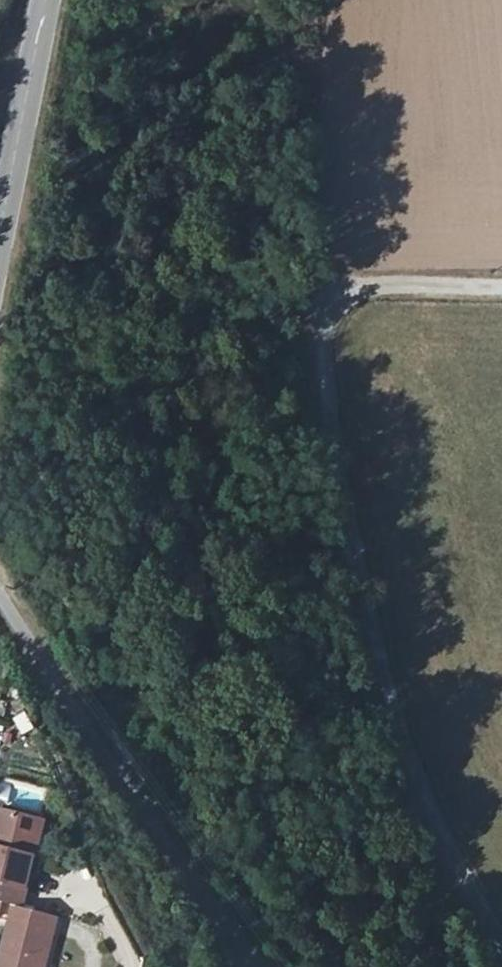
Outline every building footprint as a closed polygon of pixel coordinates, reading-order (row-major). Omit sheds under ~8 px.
[(41,823),(4,813),(0,826),(0,904),(16,908),(22,910),(36,860),(31,858),(41,823)] [(46,824),(41,823),(31,858),(36,860),(46,824)] [(58,920),(22,910),(16,908),(0,966),(38,966),(39,964),(45,966),(58,920)]
